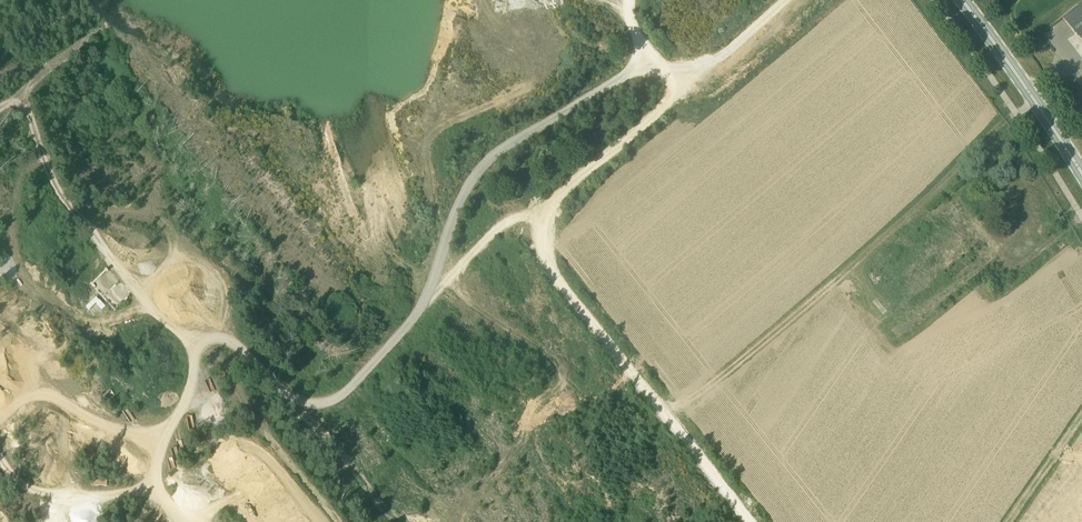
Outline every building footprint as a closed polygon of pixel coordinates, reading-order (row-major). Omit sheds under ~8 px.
[(1063,18),(1081,42),(1081,4),(1063,18)]
